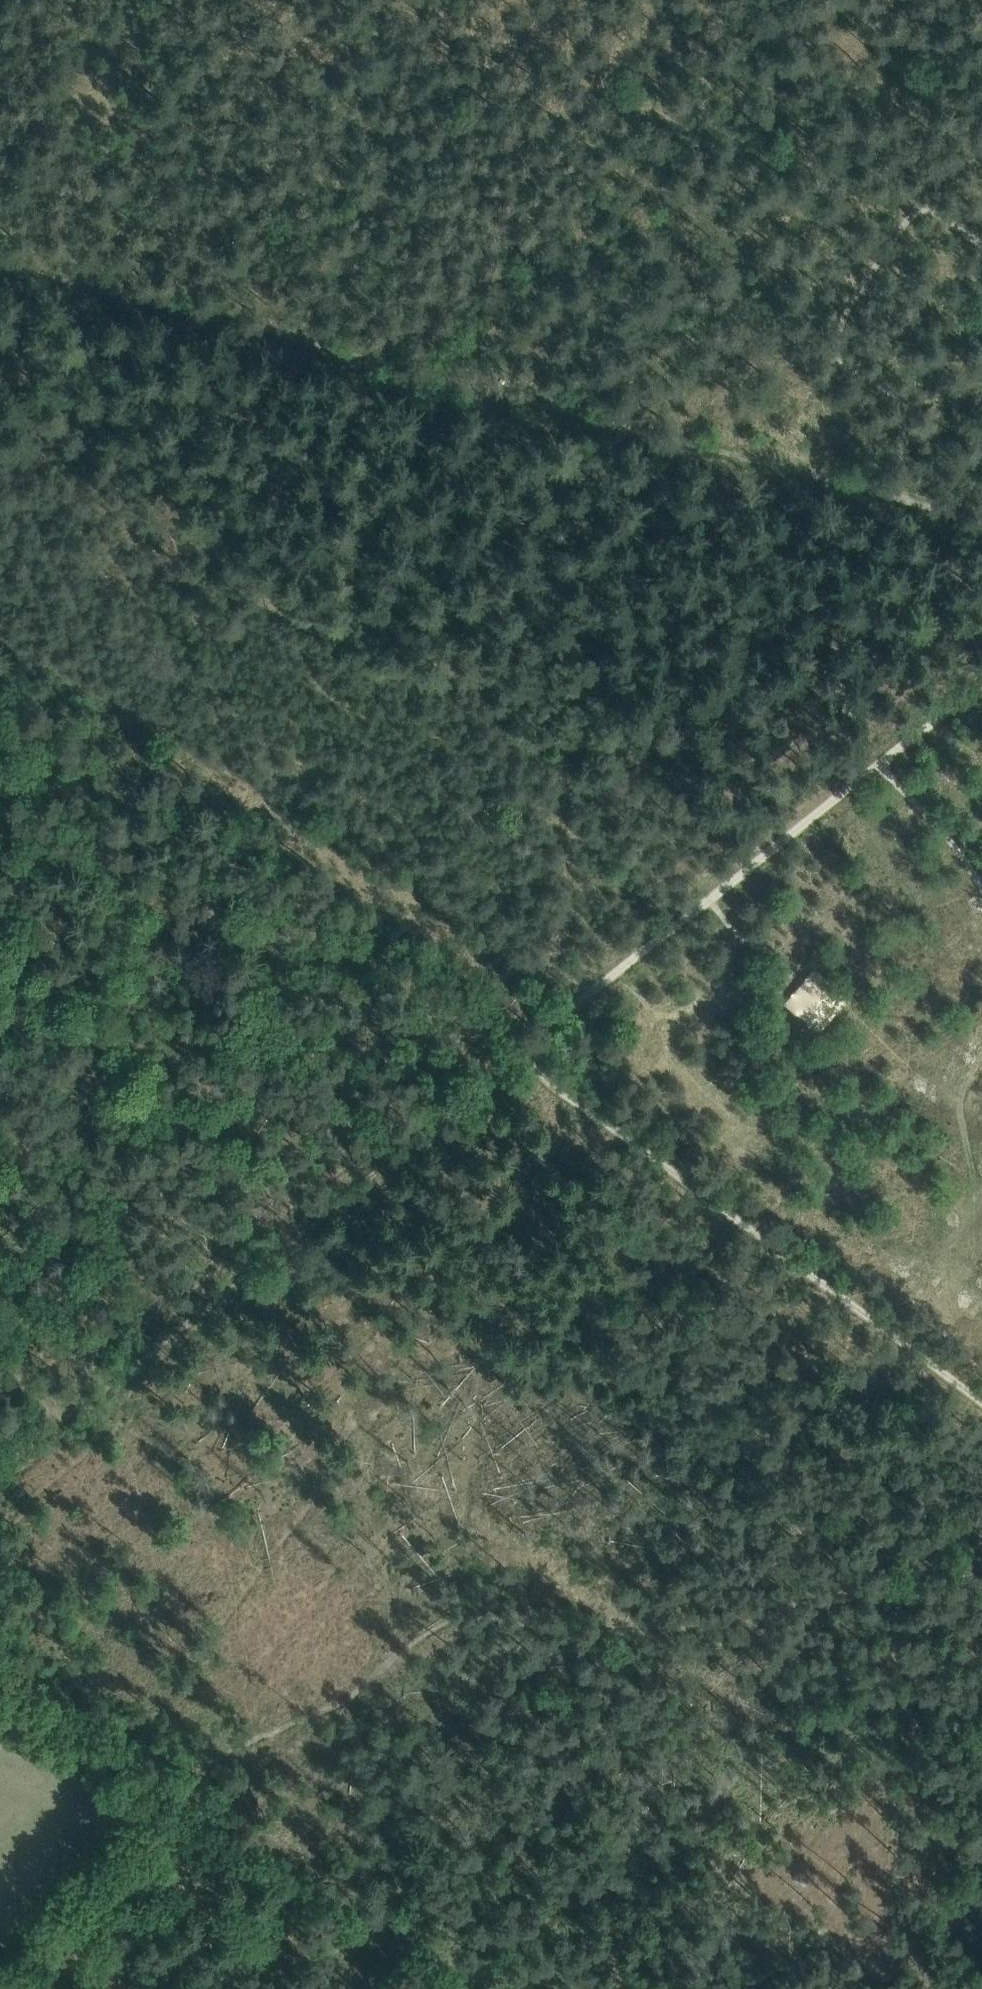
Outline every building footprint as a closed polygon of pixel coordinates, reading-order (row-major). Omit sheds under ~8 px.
[(849,997),(814,967),(784,1002),(817,1028),(849,997)]
